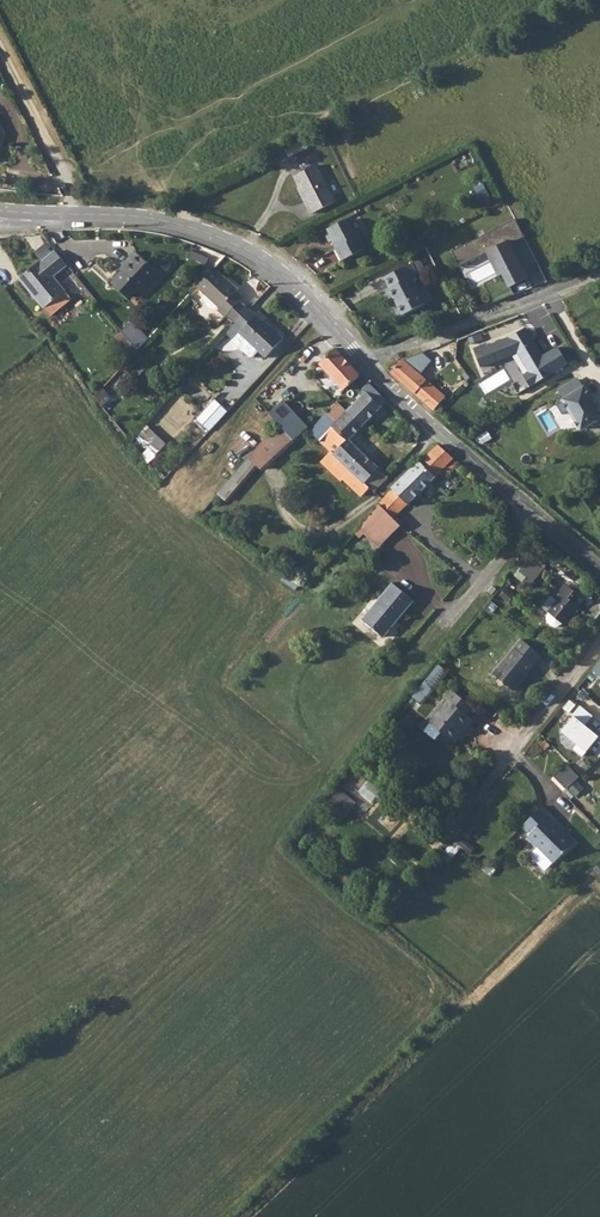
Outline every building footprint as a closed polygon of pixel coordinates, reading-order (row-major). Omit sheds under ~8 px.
[(301,140),(283,149),(287,157),(305,148),(301,140)] [(314,163),(291,175),(310,213),(333,201),(314,163)] [(463,244),(452,249),(457,260),(460,266),(479,257),(488,252),(500,275),(488,282),(484,283),(494,302),(497,300),(514,294),(510,286),(528,277),(510,243),(524,235),(515,218),(499,226),(463,244)] [(332,237),(328,239),(331,244),(335,242),(338,248),(335,249),(342,263),(366,250),(358,234),(354,233),(347,221),(329,231),(332,237)] [(67,265),(54,250),(39,261),(38,260),(17,278),(42,307),(48,315),(69,298),(63,290),(52,277),(67,265)] [(124,265),(112,277),(132,296),(156,271),(134,251),(121,263),(124,265)] [(409,263),(381,278),(399,314),(423,303),(409,276),(415,273),(409,263)] [(212,267),(195,286),(218,307),(217,309),(223,316),(225,314),(236,302),(241,298),(233,291),(236,289),(212,267)] [(132,296),(112,277),(109,280),(130,299),(132,296)] [(236,302),(225,314),(235,323),(246,311),(236,302)] [(235,323),(225,334),(231,340),(237,333),(255,315),(248,309),(246,311),(235,323)] [(255,315),(237,333),(264,357),(281,339),(262,322),(264,319),(257,312),(255,315)] [(132,323),(121,332),(136,351),(146,340),(132,323)] [(524,327),(521,329),(528,342),(530,341),(532,339),(524,327)] [(567,362),(557,346),(541,355),(540,352),(538,354),(530,341),(528,342),(521,329),(508,337),(486,345),(486,343),(473,348),(480,366),(517,351),(529,371),(523,375),(529,385),(567,362)] [(357,374),(332,348),(317,362),(341,387),(357,374)] [(401,360),(390,372),(413,392),(424,379),(401,360)] [(576,378),(558,388),(564,397),(562,398),(580,427),(599,415),(599,414),(583,386),(582,386),(576,378)] [(362,391),(344,409),(361,425),(366,420),(385,399),(365,382),(358,388),(362,391)] [(430,385),(419,397),(430,406),(441,394),(430,385)] [(196,418),(210,430),(227,411),(213,398),(196,418)] [(273,423),(276,426),(289,439),(305,427),(306,426),(281,399),(266,412),(265,413),(260,418),(268,427),(273,423)] [(334,400),(307,429),(317,439),(330,426),(329,425),(344,409),(334,400)] [(330,426),(317,439),(327,450),(318,460),(339,480),(341,478),(360,495),(368,488),(372,491),(387,476),(347,439),(361,425),(344,409),(329,425),(330,426)] [(151,449),(144,455),(151,462),(170,443),(151,423),(138,436),(151,449)] [(254,445),(216,493),(224,500),(253,465),(258,468),(289,439),(276,426),(254,445)] [(380,499),(377,503),(391,518),(396,513),(402,507),(410,515),(422,503),(414,495),(430,478),(436,484),(454,466),(448,461),(452,457),(436,444),(425,453),(393,484),(380,499)] [(377,503),(351,535),(356,539),(361,535),(374,549),(400,525),(397,524),(391,518),(377,503)] [(396,513),(391,518),(397,524),(402,519),(396,513)] [(538,581),(547,566),(532,556),(522,571),(538,581)] [(392,584),(361,621),(383,638),(413,601),(392,584)] [(556,603),(547,614),(560,626),(570,615),(573,617),(580,611),(572,604),(578,598),(564,586),(552,599),(556,603)] [(519,641),(490,676),(510,692),(520,682),(518,681),(538,657),(519,641)] [(435,666),(421,682),(431,690),(445,673),(435,666)] [(427,722),(448,739),(465,719),(462,716),(467,710),(446,693),(439,701),(442,703),(427,722)] [(589,704),(580,713),(581,714),(568,728),(583,742),(578,746),(587,754),(599,740),(599,731),(593,724),(599,717),(599,715),(589,704)] [(552,745),(547,740),(541,746),(546,750),(552,745)] [(570,788),(583,775),(570,763),(558,776),(570,788)] [(580,781),(568,793),(574,799),(587,787),(580,781)] [(341,787),(325,806),(343,821),(359,802),(341,787)] [(547,817),(550,813),(542,805),(524,824),(531,832),(529,834),(539,845),(553,859),(555,861),(575,841),(563,830),(562,831),(547,817)] [(565,828),(550,813),(547,817),(562,831),(563,830),(565,828)] [(553,859),(539,845),(534,851),(534,855),(543,865),(548,864),(553,859)]
